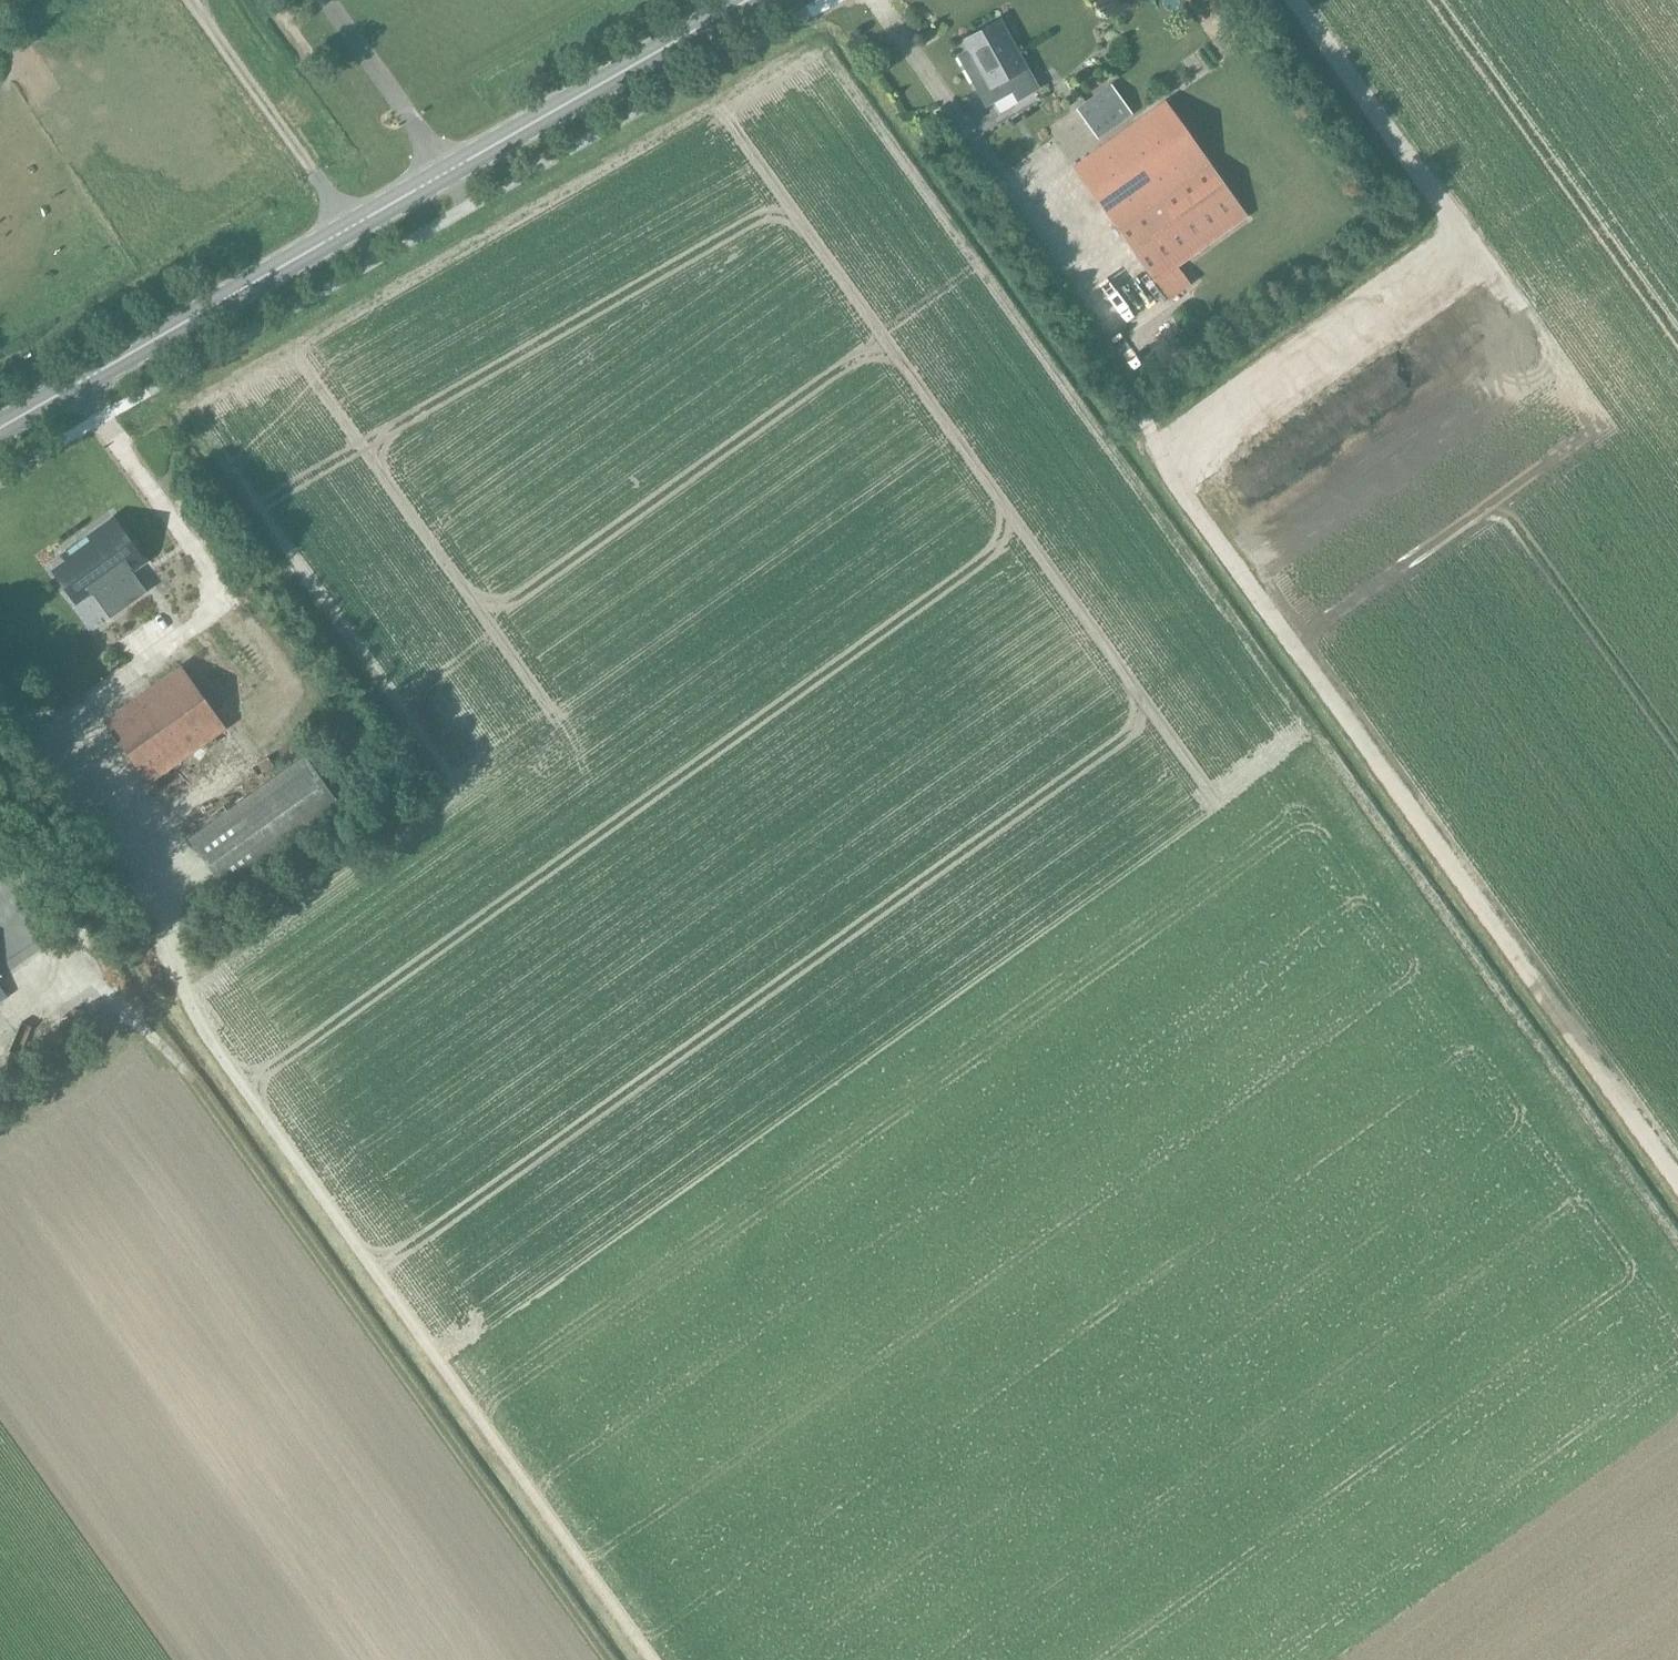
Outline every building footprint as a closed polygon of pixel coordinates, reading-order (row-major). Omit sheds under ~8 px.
[(1007,79),(1026,68),(999,21),(963,41),(969,51),(959,56),(987,105),(1013,90),(1007,79)] [(1099,138),(1131,114),(1110,85),(1078,109),(1099,138)] [(1074,167),(1118,229),(1208,164),(1164,102),(1074,167)] [(1246,217),(1208,164),(1118,229),(1156,282),(1246,217)] [(112,516),(48,562),(77,603),(92,592),(110,617),(147,591),(128,566),(141,557),(112,516)] [(150,783),(225,729),(181,667),(105,721),(150,783)] [(305,755),(189,838),(228,892),(344,809),(305,755)]
